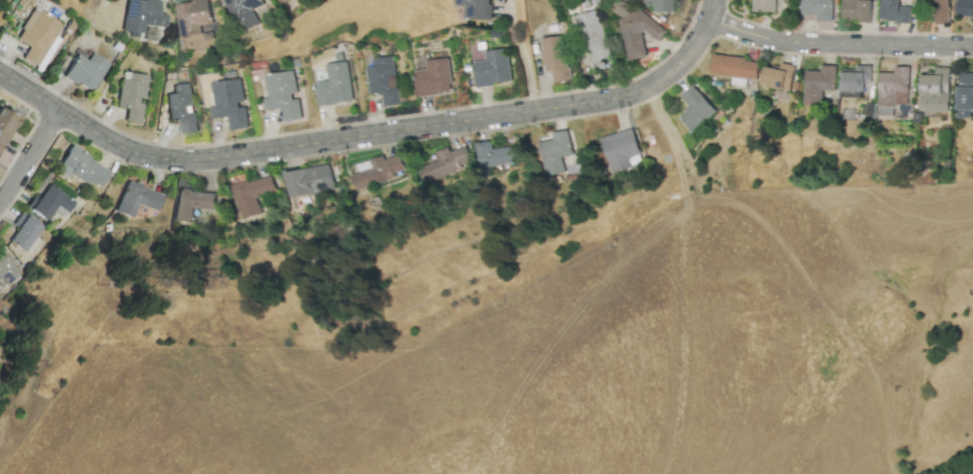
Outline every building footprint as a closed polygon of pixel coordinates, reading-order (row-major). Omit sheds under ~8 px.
[(129,32),(129,37),(140,38),(142,25),(165,28),(167,14),(157,13),(159,2),(145,0),(125,0),(121,31),(129,32)] [(177,4),(182,38),(201,34),(200,26),(212,24),(208,0),(201,0),(177,4)] [(253,10),(263,6),(261,0),(226,0),(239,32),(259,24),(253,10)] [(471,9),(465,9),(464,18),(490,19),(491,0),(471,0),(471,9)] [(647,7),(654,7),(654,12),(675,12),(675,0),(647,0),(647,7)] [(776,0),(753,0),(753,12),(776,12),(776,0)] [(802,15),(818,15),(817,21),(833,22),(833,0),(802,0),(802,15)] [(842,19),(859,19),(859,23),(872,23),(872,0),(842,0),(842,19)] [(933,24),(950,24),(950,0),(933,0),(933,24)] [(957,16),(972,16),(972,0),(957,0),(957,16)] [(647,57),(641,28),(658,42),(667,31),(638,8),(630,10),(629,4),(625,2),(614,4),(616,13),(622,17),(620,20),(629,61),(647,57)] [(62,25),(32,8),(15,40),(28,47),(22,59),(37,67),(41,58),(48,62),(60,39),(56,37),(62,25)] [(611,58),(595,10),(576,16),(591,65),(611,58)] [(551,71),(553,83),(568,81),(563,36),(541,38),(544,71),(551,71)] [(477,86),(511,82),(507,48),(485,51),(486,61),(474,62),(477,86)] [(109,64),(90,53),(86,61),(75,54),(62,76),(91,93),(109,64)] [(374,59),(375,67),(367,68),(371,95),(382,93),(384,107),(400,105),(393,56),(374,59)] [(714,56),(712,75),(757,79),(759,60),(714,56)] [(427,60),(428,70),(415,71),(418,96),(452,93),(448,58),(427,60)] [(347,61),(327,64),(329,80),(316,82),(320,106),(353,102),(347,61)] [(763,87),(792,90),(795,65),(781,64),(781,69),(765,67),(763,87)] [(806,71),(804,106),(823,106),(823,91),(836,91),(837,66),(821,65),(821,71),(806,71)] [(872,83),(872,66),(856,65),(856,70),(843,70),(842,97),(864,97),(865,83),(872,83)] [(896,67),(895,73),(880,73),(879,106),(910,106),(911,67),(896,67)] [(952,68),(937,67),(936,75),(922,75),(922,111),(951,112),(952,68)] [(301,119),(294,71),(265,75),(269,99),(264,100),(265,111),(282,109),(284,122),(301,119)] [(140,123),(143,101),(144,101),(147,75),(120,72),(116,106),(126,108),(125,121),(140,123)] [(972,118),(972,117),(972,74),(961,74),(960,118),(972,118)] [(244,105),(241,79),(212,82),(215,107),(212,107),(213,119),(229,117),(230,130),(248,128),(245,104),(244,105)] [(196,133),(191,84),(171,86),(172,94),(165,94),(168,122),(180,120),(181,134),(196,133)] [(679,117),(694,132),(716,111),(692,85),(681,96),(691,106),(679,117)] [(0,109),(0,147),(16,119),(0,109)] [(600,139),(612,173),(643,163),(632,128),(600,139)] [(545,177),(564,173),(561,157),(573,155),(568,131),(553,133),(554,139),(539,142),(545,177)] [(520,146),(493,149),(492,142),(477,144),(480,169),(522,164),(520,146)] [(472,164),(466,146),(451,152),(449,147),(436,152),(439,160),(422,167),(428,181),(472,164)] [(110,168),(64,147),(54,170),(100,190),(110,168)] [(351,175),(355,189),(404,174),(399,155),(384,159),(384,156),(370,160),(373,169),(351,175)] [(290,198),(334,189),(329,164),(285,173),(290,198)] [(239,219),(260,215),(256,196),(275,193),(273,178),(233,185),(239,219)] [(157,212),(163,194),(123,182),(113,212),(132,218),(137,205),(157,212)] [(45,221),(55,206),(66,213),(73,203),(46,185),(37,198),(33,195),(24,208),(45,221)] [(215,193),(186,191),(186,187),(175,186),(173,222),(192,223),(193,209),(214,210),(215,193)] [(12,226),(14,227),(6,243),(26,253),(40,224),(18,214),(12,226)] [(6,286),(19,270),(0,254),(0,281),(6,286)]
